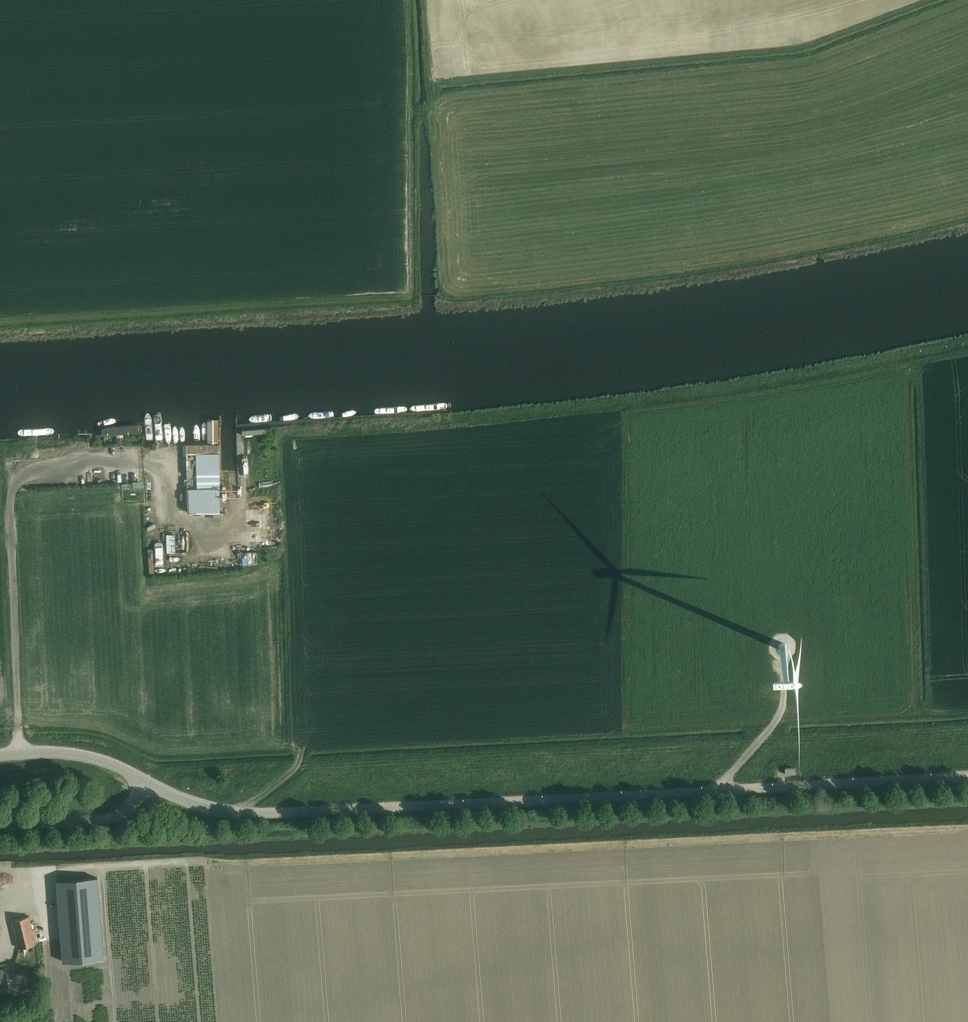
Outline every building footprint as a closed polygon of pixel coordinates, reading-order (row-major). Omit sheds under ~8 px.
[(208,444),(184,445),(184,456),(187,456),(188,512),(196,512),(199,512),(200,512),(201,512),(220,511),(220,495),(220,488),(220,481),(220,452),(220,449),(208,449),(208,444)] [(174,534),(169,534),(170,554),(187,553),(187,552),(186,529),(173,530),(174,534)] [(263,565),(263,553),(249,552),(248,565),(263,565)] [(796,766),(804,764),(803,757),(794,759),(796,766)] [(98,877),(57,881),(63,961),(104,958),(98,877)] [(36,943),(32,928),(30,916),(12,920),(19,948),(36,943)]
